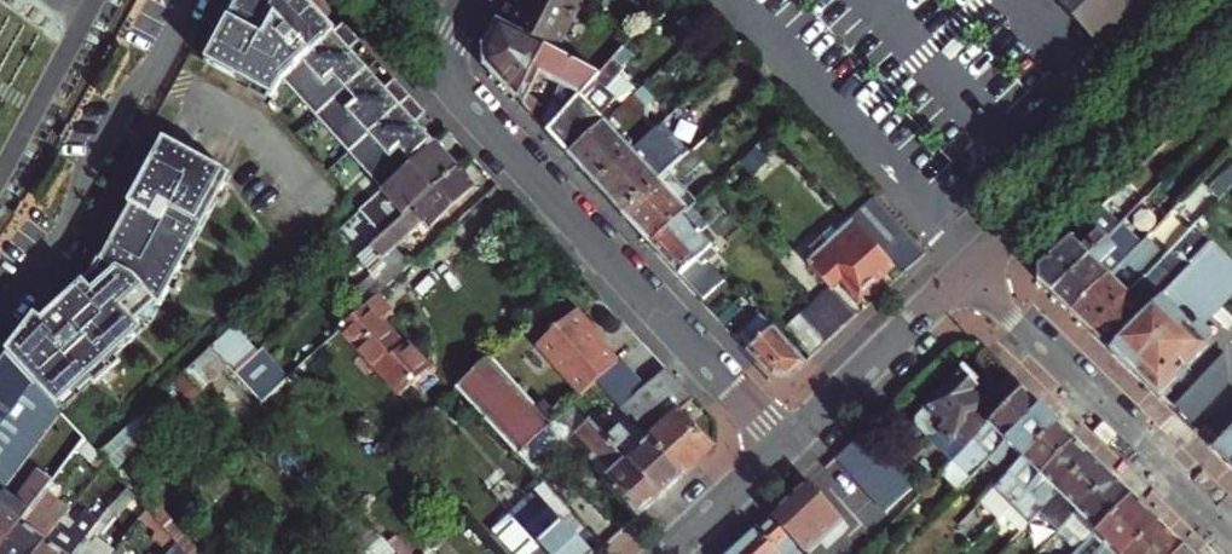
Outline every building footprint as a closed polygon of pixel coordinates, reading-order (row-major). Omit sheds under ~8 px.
[(276,105),(287,87),(384,194),(436,146),(417,126),(427,117),(397,83),(387,92),(352,53),(362,43),(346,27),(338,34),(307,0),(248,0),(210,68),(276,105)] [(577,0),(522,0),(519,7),(506,0),(497,16),(553,48),(578,1),(577,0)] [(1082,0),(1055,0),(1110,54),(1124,40),(1082,0)] [(1124,40),(1162,0),(1082,0),(1124,40)] [(553,48),(497,16),(484,42),(484,61),(522,101),(538,68),(559,79),(538,118),(546,127),(595,71),(553,48)] [(620,43),(609,55),(618,63),(628,52),(620,43)] [(609,55),(595,71),(546,127),(566,149),(613,105),(620,99),(632,87),(615,71),(620,65),(618,63),(609,55)] [(634,121),(645,132),(674,105),(663,94),(634,121)] [(662,149),(672,160),(704,130),(720,115),(710,104),(662,149)] [(613,105),(566,149),(594,179),(630,146),(637,139),(631,134),(624,140),(613,128),(625,117),(613,105)] [(621,208),(649,237),(680,208),(686,203),(693,196),(675,177),(714,140),(704,130),(672,160),(666,166),(657,174),(621,208)] [(666,166),(639,137),(637,139),(630,146),(657,174),(666,166)] [(160,308),(232,182),(166,144),(130,209),(132,210),(101,264),(99,262),(90,278),(38,322),(32,315),(5,353),(21,370),(57,410),(90,380),(95,385),(120,362),(115,357),(141,332),(135,325),(156,306),(160,308)] [(395,226),(458,167),(438,145),(436,146),(384,194),(373,203),(395,226)] [(594,179),(621,208),(657,174),(630,146),(594,179)] [(1203,185),(1214,195),(1231,176),(1231,162),(1229,159),(1203,185)] [(476,186),(458,167),(395,226),(370,249),(380,260),(370,271),(386,289),(412,265),(397,249),(427,222),(431,227),(476,186)] [(873,193),(851,213),(893,259),(901,266),(923,246),(873,193)] [(686,203),(680,208),(695,224),(701,218),(686,203)] [(649,237),(704,297),(726,276),(707,255),(716,247),(695,224),(680,208),(649,237)] [(828,280),(831,283),(841,274),(857,292),(873,281),(873,277),(893,259),(851,213),(832,230),(824,221),(806,239),(814,248),(805,256),(828,280)] [(1134,238),(1137,235),(1117,215),(1100,233),(1047,288),(1067,308),(1134,238)] [(1047,288),(1100,233),(1083,217),(1036,262),(1035,276),(1047,288)] [(1086,326),(1105,345),(1208,240),(1189,221),(1153,257),(1086,326)] [(1134,238),(1067,308),(1086,326),(1153,257),(1134,238)] [(1208,240),(1105,345),(1156,395),(1167,384),(1163,381),(1203,339),(1190,326),(1231,283),(1231,263),(1208,240)] [(370,249),(359,260),(370,271),(380,260),(370,249)] [(828,280),(812,295),(839,323),(855,309),(831,283),(828,280)] [(394,311),(380,295),(345,327),(405,392),(434,366),(412,341),(407,346),(384,321),(394,311)] [(812,295),(799,307),(825,336),(839,323),(812,295)] [(788,371),(804,356),(762,310),(746,325),(726,303),(717,311),(772,369),(788,371)] [(825,336),(799,307),(784,321),(811,350),(825,336)] [(598,382),(619,362),(593,334),(594,327),(578,310),(539,347),(583,396),(598,382)] [(235,328),(213,348),(237,374),(259,354),(235,328)] [(450,375),(459,385),(484,362),(475,352),(450,375)] [(57,410),(21,370),(5,353),(0,359),(0,487),(57,410)] [(1171,408),(1189,424),(1231,379),(1231,365),(1221,355),(1171,408)] [(459,385),(458,385),(520,454),(552,424),(491,356),(484,362),(459,385)] [(598,382),(621,408),(646,385),(623,359),(619,362),(598,382)] [(646,385),(621,408),(636,424),(679,384),(665,368),(646,385)] [(957,458),(1020,393),(1007,381),(983,406),(972,396),(975,393),(958,376),(915,421),(913,430),(950,465),(957,458)] [(636,424),(650,439),(685,477),(716,448),(682,412),(694,401),(679,384),(636,424)] [(985,457),(989,461),(1038,410),(1020,393),(957,458),(971,471),(985,457)] [(113,471),(172,413),(157,397),(98,455),(113,471)] [(593,422),(590,419),(575,403),(562,415),(579,435),(593,422)] [(593,422),(606,437),(618,426),(602,408),(590,419),(593,422)] [(1021,461),(1055,427),(1038,410),(989,461),(987,463),(994,470),(1011,452),(1021,461)] [(1206,443),(1231,468),(1231,417),(1206,443)] [(593,422),(579,435),(613,472),(604,481),(639,519),(662,497),(606,437),(593,422)] [(618,426),(606,437),(662,497),(685,477),(650,439),(640,448),(618,426)] [(1018,489),(1024,494),(1072,444),(1055,427),(1021,461),(992,491),(1005,503),(1018,489)] [(865,433),(838,457),(886,512),(914,488),(865,433)] [(1072,444),(1024,494),(1010,508),(1023,521),(1036,506),(1042,512),(1091,461),(1072,444)] [(985,457),(971,471),(975,476),(987,463),(989,461),(985,457)] [(950,465),(945,471),(962,489),(975,476),(971,471),(957,458),(950,465)] [(1062,531),(1075,517),(1111,480),(1091,461),(1042,512),(1028,526),(1048,545),(1057,536),(1062,531)] [(56,478),(39,465),(20,490),(29,496),(25,501),(7,488),(4,491),(0,488),(0,553),(46,491),(56,478)] [(495,471),(485,480),(505,503),(516,493),(495,471)] [(1095,536),(1130,500),(1111,480),(1075,517),(1086,527),(1095,536)] [(810,483),(773,517),(807,553),(812,553),(846,521),(810,483)] [(1005,503),(1010,508),(1024,494),(1018,489),(1005,503)] [(60,523),(71,508),(46,491),(0,553),(37,553),(60,523)] [(548,550),(552,553),(600,553),(606,549),(586,526),(577,534),(537,491),(519,507),(528,518),(523,523),(548,550)] [(1156,524),(1130,500),(1095,536),(1091,540),(1103,552),(1101,553),(1128,553),(1156,524)] [(160,535),(169,519),(148,506),(138,522),(160,535)] [(1036,506),(1023,521),(1028,526),(1042,512),(1036,506)] [(773,517),(731,553),(807,553),(773,517)] [(1062,531),(1072,541),(1086,527),(1075,517),(1062,531)] [(984,535),(994,525),(987,518),(978,528),(984,535)] [(37,553),(74,553),(83,543),(71,534),(60,523),(37,553)] [(1182,550),(1156,524),(1128,553),(1178,553),(1182,550)] [(1062,531),(1057,536),(1065,544),(1067,546),(1072,541),(1062,531)] [(74,553),(112,553),(114,551),(90,533),(83,543),(74,553)] [(1043,551),(1047,553),(1055,553),(1065,544),(1057,536),(1048,545),(1043,551)] [(1091,540),(1078,553),(1101,553),(1103,552),(1091,540)] [(178,541),(167,553),(189,553),(178,541)]
